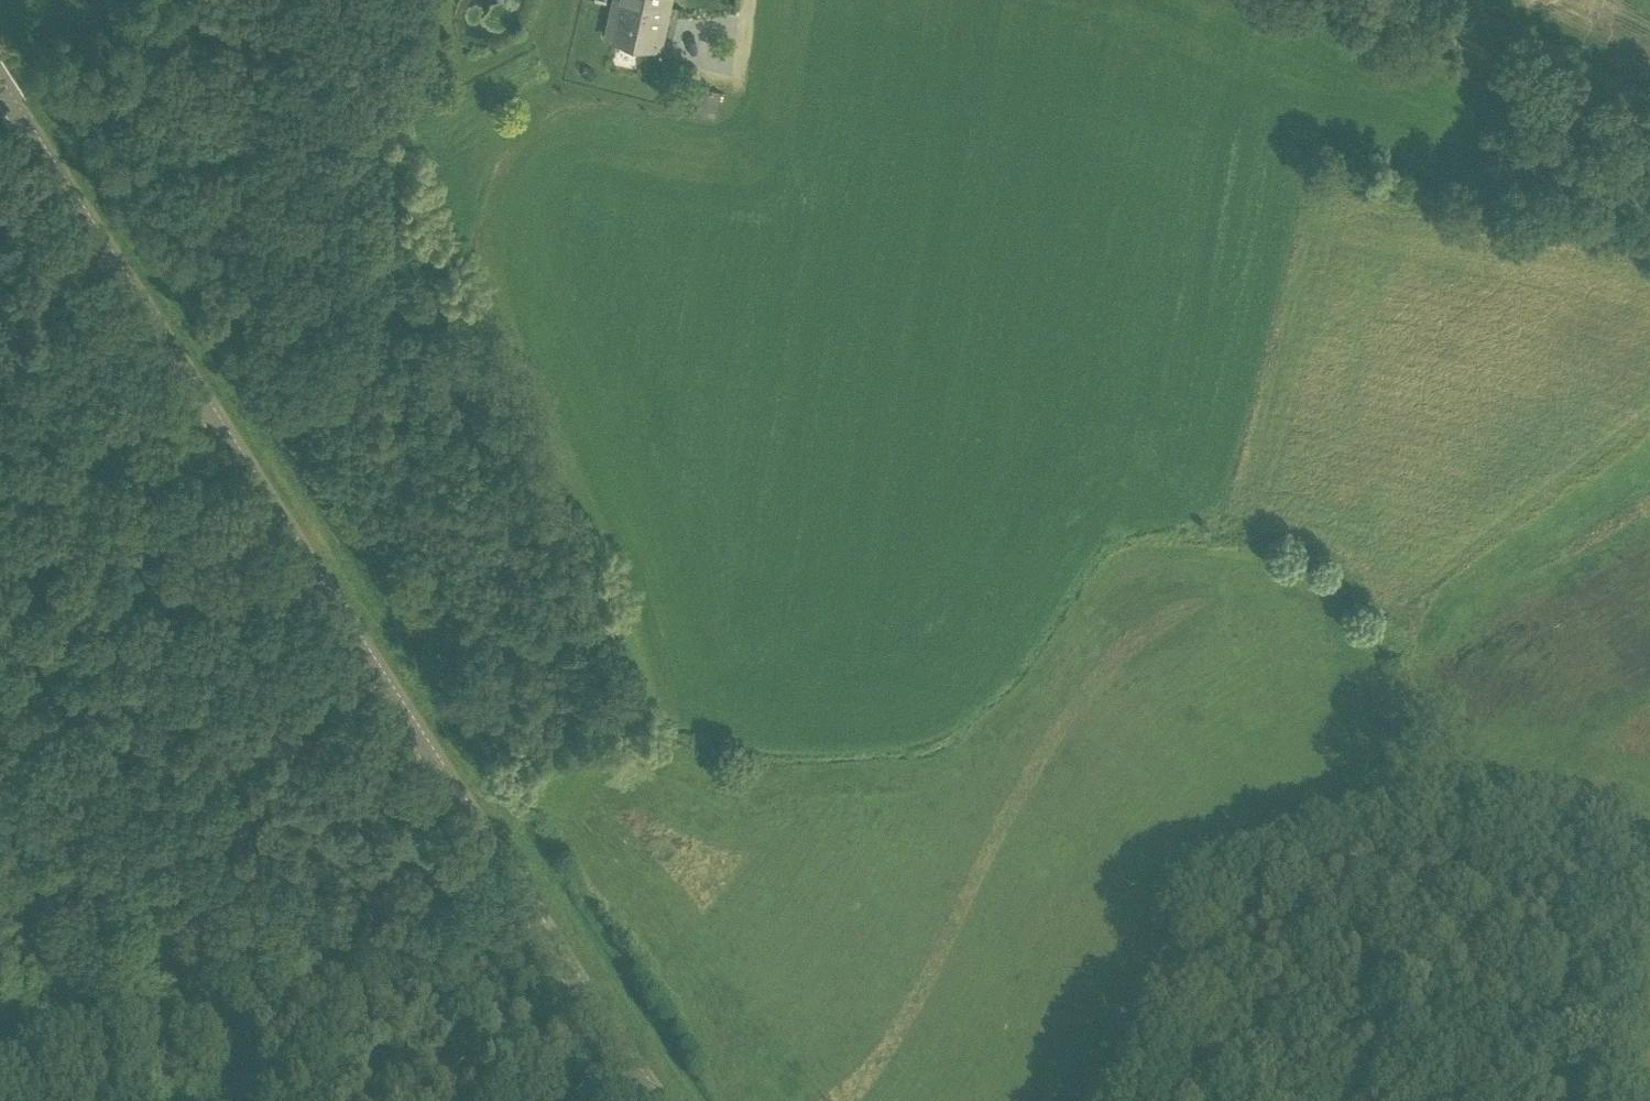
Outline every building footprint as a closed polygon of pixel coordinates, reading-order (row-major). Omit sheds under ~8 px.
[(669,0),(616,0),(608,37),(659,48),(669,0)]
